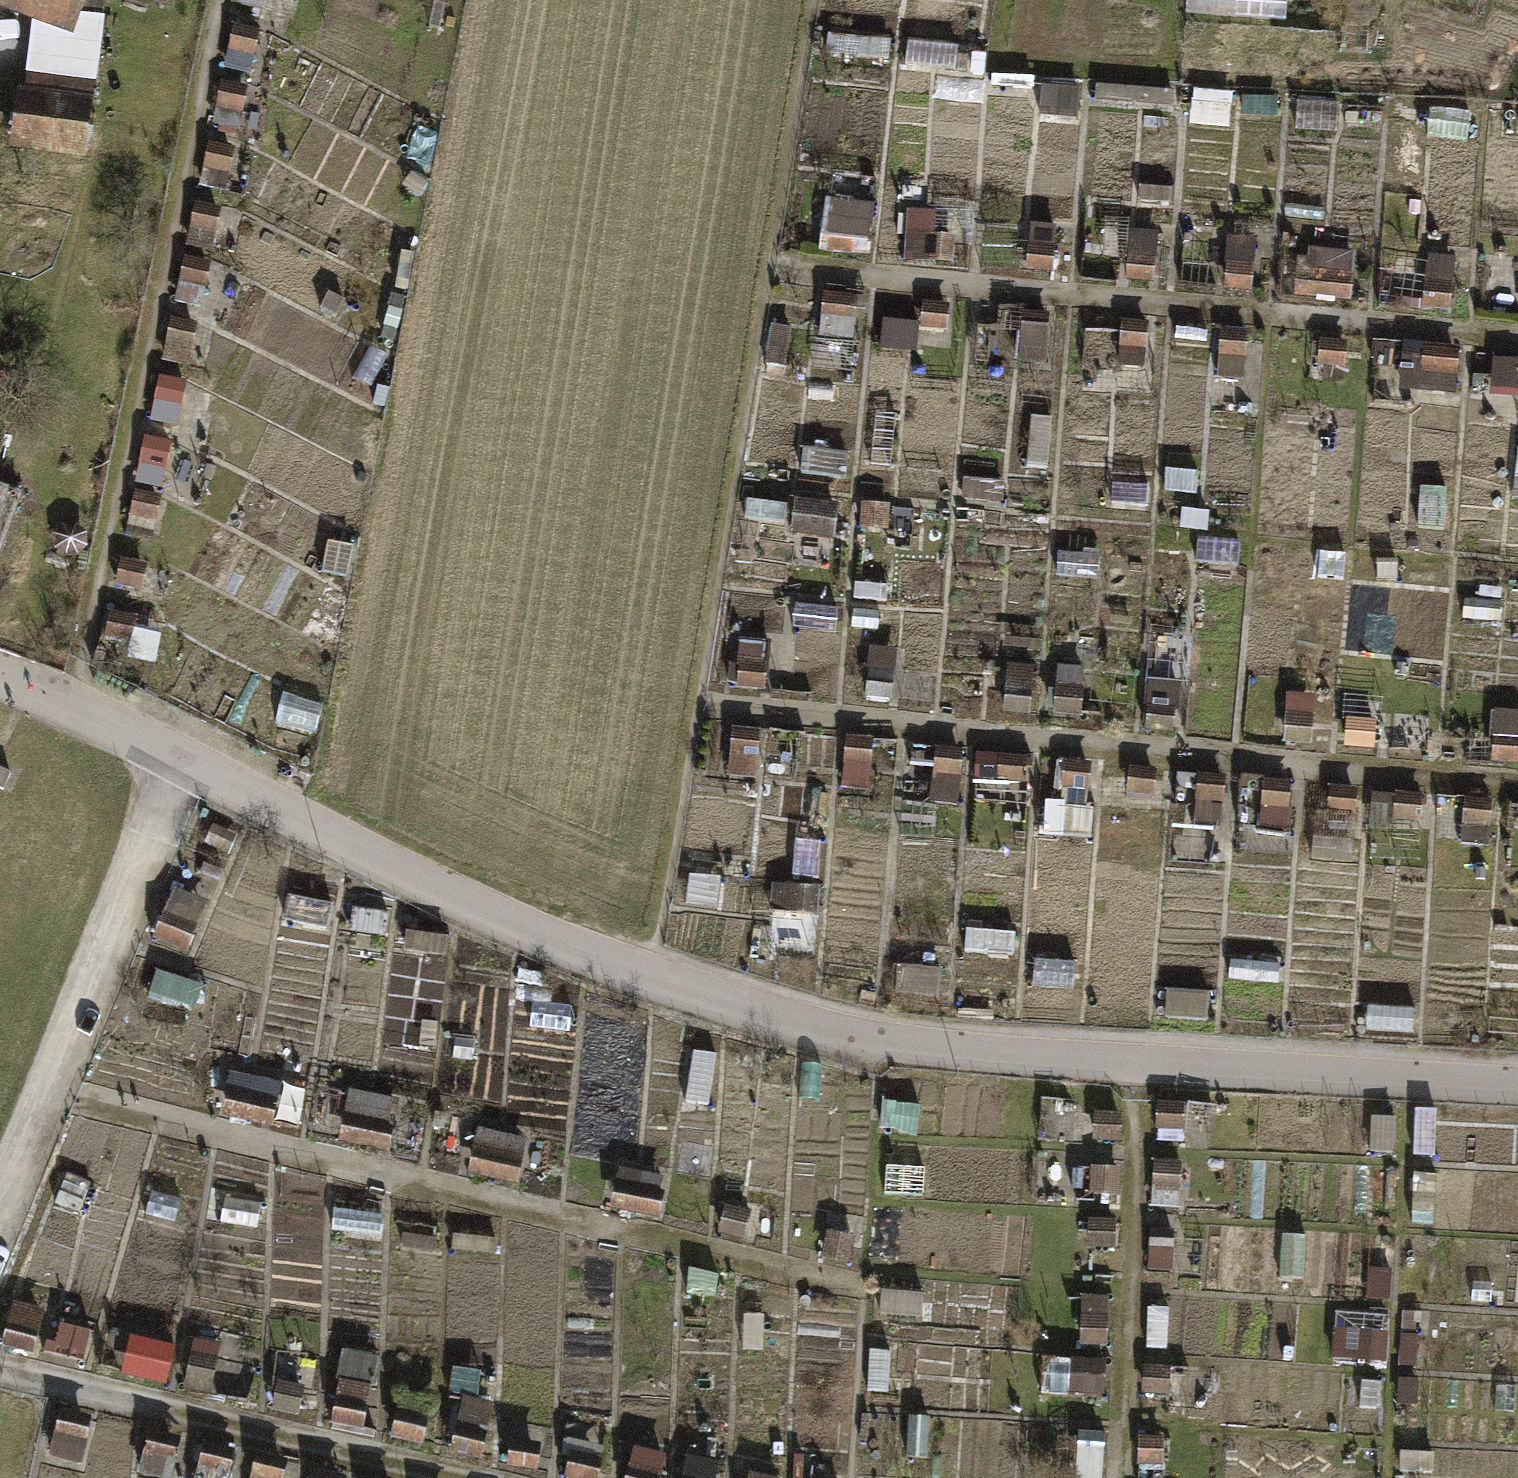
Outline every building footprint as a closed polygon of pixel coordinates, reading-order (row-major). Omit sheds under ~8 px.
[(33,36),(81,55),(103,0),(0,0),(0,23),(33,36)] [(19,164),(94,172),(114,0),(103,0),(81,55),(33,36),(19,164)] [(172,18),(179,0),(127,0),(172,18)] [(236,9),(265,15),(268,0),(238,0),(236,9)] [(878,7),(825,3),(824,26),(876,30),(878,7)] [(459,11),(434,4),(424,43),(449,50),(459,11)] [(261,30),(235,24),(227,64),(253,69),(261,30)] [(871,39),(832,36),(830,63),(869,66),(871,39)] [(963,49),(908,45),(906,73),(961,77),(963,49)] [(252,88),(224,82),(214,130),(242,135),(252,88)] [(1178,92),(1096,90),(1096,103),(1178,105),(1178,92)] [(1276,104),(1253,102),(1252,117),(1275,119),(1276,104)] [(1341,105),(1302,103),(1301,120),(1340,123),(1341,105)] [(1236,107),(1198,104),(1196,122),(1235,125),(1236,107)] [(1461,111),(1432,108),(1431,122),(1460,125),(1461,111)] [(237,153),(210,147),(201,189),(229,194),(237,153)] [(1177,184),(1144,182),(1142,205),(1176,207),(1177,184)] [(225,209),(199,204),(190,245),(216,250),(225,209)] [(870,210),(833,208),(831,232),(868,235),(870,210)] [(1066,230),(1033,228),(1030,266),(1063,268),(1066,230)] [(1164,232),(1132,230),(1128,282),(1160,284),(1164,232)] [(1263,238),(1231,236),(1227,296),(1258,298),(1263,238)] [(960,241),(905,237),(903,266),(958,270),(960,241)] [(819,258),(858,261),(859,242),(820,239),(819,258)] [(1357,253),(1323,251),(1320,292),(1354,294),(1357,253)] [(1456,259),(1426,257),(1423,304),(1453,306),(1456,259)] [(213,265),(185,259),(176,304),(203,310),(213,265)] [(1312,267),(1280,264),(1277,300),(1309,302),(1312,267)] [(857,300),(828,297),(825,339),(854,341),(857,300)] [(954,309),(928,307),(927,329),(953,331),(954,309)] [(1051,317),(1023,315),(1019,367),(1047,369),(1051,317)] [(922,323),(887,321),(885,349),(920,351),(922,323)] [(198,328),(173,323),(166,357),(191,362),(198,328)] [(1150,325),(1122,323),(1119,368),(1147,370),(1150,325)] [(791,328),(774,327),(770,380),(787,381),(791,328)] [(1251,331),(1219,329),(1216,377),(1247,379),(1251,331)] [(1009,332),(988,331),(986,362),(1007,364),(1009,332)] [(1348,342),(1309,339),(1306,382),(1345,385),(1348,342)] [(1422,346),(1378,343),(1375,387),(1419,390),(1422,346)] [(1425,395),(1457,397),(1461,348),(1428,345),(1425,395)] [(1496,358),(1493,397),(1517,398),(1517,360),(1496,358)] [(188,384),(158,377),(149,421),(179,427),(188,384)] [(176,441),(147,435),(139,471),(168,477),(176,441)] [(1452,481),(1413,479),(1411,509),(1451,511),(1452,481)] [(1003,483),(967,481),(966,509),(1002,510),(1003,483)] [(28,496),(0,484),(0,563),(28,496)] [(1150,489),(1116,487),(1115,507),(1149,509),(1150,489)] [(163,501),(133,494),(126,528),(156,535),(163,501)] [(843,506),(797,504),(795,542),(841,544),(843,506)] [(1248,545),(1195,543),(1194,562),(1247,565),(1248,545)] [(150,564),(123,558),(117,587),(143,593),(150,564)] [(138,619),(109,613),(104,640),(132,646),(138,619)] [(1050,643),(1011,639),(1010,658),(1049,661),(1050,643)] [(772,647),(739,643),(735,685),(768,688),(772,647)] [(898,659),(872,656),(868,699),(893,702),(898,659)] [(1038,674),(1011,671),(1006,716),(1034,719),(1038,674)] [(1086,675),(1061,673),(1059,717),(1084,718),(1086,675)] [(1182,684),(1146,682),(1144,725),(1180,727),(1182,684)] [(1317,698),(1285,696),(1283,745),(1314,746),(1317,698)] [(1428,710),(1395,708),(1393,751),(1426,752),(1428,710)] [(1493,712),(1490,766),(1517,767),(1517,713),(1493,712)] [(767,734),(729,730),(724,781),(762,785),(767,734)] [(897,746),(846,741),(841,788),(870,791),(872,774),(894,776),(897,746)] [(798,744),(773,742),(770,779),(794,782),(798,744)] [(966,751),(933,748),(928,798),(962,801),(966,751)] [(1029,761),(990,757),(987,784),(1027,788),(1029,761)] [(1089,764),(1058,761),(1054,804),(1085,807),(1089,764)] [(1162,773),(1130,770),(1127,795),(1160,798),(1162,773)] [(0,771),(0,790),(16,797),(23,781),(0,771)] [(1227,781),(1193,778),(1188,823),(1223,827),(1227,781)] [(1295,785),(1247,780),(1242,832),(1290,836),(1295,785)] [(1357,791),(1326,788),(1323,817),(1354,819),(1357,791)] [(1426,796),(1378,791),(1375,824),(1423,828),(1426,796)] [(833,796),(810,794),(807,822),(830,825),(833,796)] [(1499,803),(1462,800),(1458,842),(1495,846),(1499,803)] [(222,871),(208,866),(202,881),(216,887),(222,871)] [(819,888),(771,883),(768,911),(816,916),(819,888)] [(210,906),(177,893),(155,947),(187,960),(210,906)] [(336,906),(294,897),(289,922),(331,931),(336,906)] [(388,913),(352,909),(349,936),(385,940),(388,913)] [(445,942),(412,940),(411,960),(444,961),(445,942)] [(1284,965),(1230,962),(1229,981),(1283,984),(1284,965)] [(1077,966),(1033,964),(1032,990),(1076,992),(1077,966)] [(174,979),(142,968),(128,1009),(160,1020),(174,979)] [(942,972),(898,970),(897,995),(940,997),(942,972)] [(1214,993),(1168,991),(1167,1018),(1212,1020),(1214,993)] [(481,1039),(459,1039),(459,1061),(480,1062),(481,1039)] [(545,1063),(518,1062),(518,1085),(544,1086),(545,1063)] [(251,1081),(233,1077),(228,1101),(246,1105),(251,1081)] [(295,1139),(306,1091),(289,1087),(278,1136),(295,1139)] [(340,1097),(316,1092),(306,1139),(330,1144),(340,1097)] [(402,1108),(350,1097),(341,1143),(392,1154),(402,1108)] [(1215,1105),(1157,1102),(1155,1147),(1212,1150),(1215,1105)] [(274,1114),(228,1104),(224,1123),(270,1132),(274,1114)] [(894,1107),(875,1106),(874,1132),(893,1132),(894,1107)] [(1041,1143),(1120,1147),(1122,1115),(1042,1111),(1041,1143)] [(532,1145),(475,1133),(466,1178),(523,1190),(532,1145)] [(1083,1207),(1115,1208),(1118,1158),(1085,1157),(1083,1207)] [(1181,1165),(1154,1163),(1151,1211),(1179,1212),(1181,1165)] [(926,1167),(904,1166),(902,1198),(924,1199),(926,1167)] [(1426,1171),(1411,1170),(1410,1191),(1425,1192),(1426,1171)] [(95,1179),(67,1171),(61,1190),(89,1197),(95,1179)] [(620,1171),(611,1212),(661,1222),(670,1182),(620,1171)] [(1394,1180),(1378,1179),(1376,1217),(1392,1217),(1394,1180)] [(757,1206),(730,1198),(723,1227),(749,1234),(757,1206)] [(171,1204),(156,1201),(152,1217),(167,1220),(171,1204)] [(382,1215),(337,1212),(335,1234),(380,1237),(382,1215)] [(881,1215),(881,1240),(893,1240),(893,1215),(881,1215)] [(1081,1267),(1114,1269),(1116,1226),(1084,1224),(1081,1267)] [(855,1230),(829,1227),(825,1254),(851,1257),(855,1230)] [(1178,1230),(1148,1229),(1146,1277),(1175,1278),(1178,1230)] [(1307,1234),(1280,1233),(1277,1285),(1304,1287),(1307,1234)] [(439,1239),(407,1235),(406,1250),(437,1254),(439,1239)] [(1391,1284),(1371,1283),(1370,1303),(1390,1304),(1391,1284)] [(731,1292),(708,1291),(708,1305),(731,1306),(731,1292)] [(831,1301),(803,1298),(801,1313),(830,1315),(831,1301)] [(46,1314),(16,1305),(3,1351),(34,1360),(46,1314)] [(1390,1314),(1360,1312),(1358,1347),(1388,1348),(1390,1314)] [(1078,1348),(1106,1350),(1108,1314),(1080,1313),(1078,1348)] [(101,1336),(73,1327),(65,1354),(93,1362),(101,1336)] [(1424,1338),(1403,1337),(1402,1365),(1422,1367),(1424,1338)] [(223,1349),(194,1341),(179,1395),(208,1403),(223,1349)] [(176,1356),(131,1344),(122,1377),(167,1389),(176,1356)] [(776,1349),(745,1347),(744,1363),(775,1365),(776,1349)] [(379,1359),(342,1351),(326,1425),(364,1433),(379,1359)] [(1069,1404),(1104,1406),(1106,1360),(1071,1358),(1069,1404)] [(258,1377),(226,1368),(216,1403),(248,1411),(258,1377)] [(1196,1374),(1138,1371),(1136,1413),(1194,1416),(1196,1374)] [(1420,1383),(1404,1382),(1403,1412),(1419,1413),(1420,1383)] [(307,1393),(282,1386),(274,1415),(299,1422),(307,1393)] [(434,1404),(400,1397),(390,1442),(424,1449),(434,1404)] [(97,1416),(65,1407),(49,1463),(82,1472),(97,1416)] [(489,1422),(457,1416),(448,1457),(480,1464),(489,1422)] [(872,1416),(861,1416),(860,1445),(871,1445),(872,1416)] [(930,1420),(913,1419),(910,1467),(928,1468),(930,1420)] [(149,1433),(142,1476),(154,1477),(175,1477),(182,1439),(149,1433)] [(1104,1440),(1075,1438),(1073,1477),(1102,1477),(1104,1440)] [(543,1446),(511,1439),(504,1470),(536,1476),(543,1446)] [(1166,1442),(1137,1441),(1135,1475),(1164,1477),(1166,1442)] [(571,1442),(563,1477),(601,1477),(607,1450),(571,1442)] [(199,1448),(194,1477),(235,1477),(239,1455),(199,1448)] [(633,1451),(627,1477),(665,1477),(669,1459),(633,1451)] [(688,1458),(683,1477),(721,1477),(723,1466),(688,1458)] [(1484,1460),(1460,1459),(1460,1471),(1484,1472),(1484,1460)] [(793,1461),(792,1477),(801,1477),(802,1461),(793,1461)] [(256,1467),(254,1477),(292,1477),(293,1473),(256,1467)]
